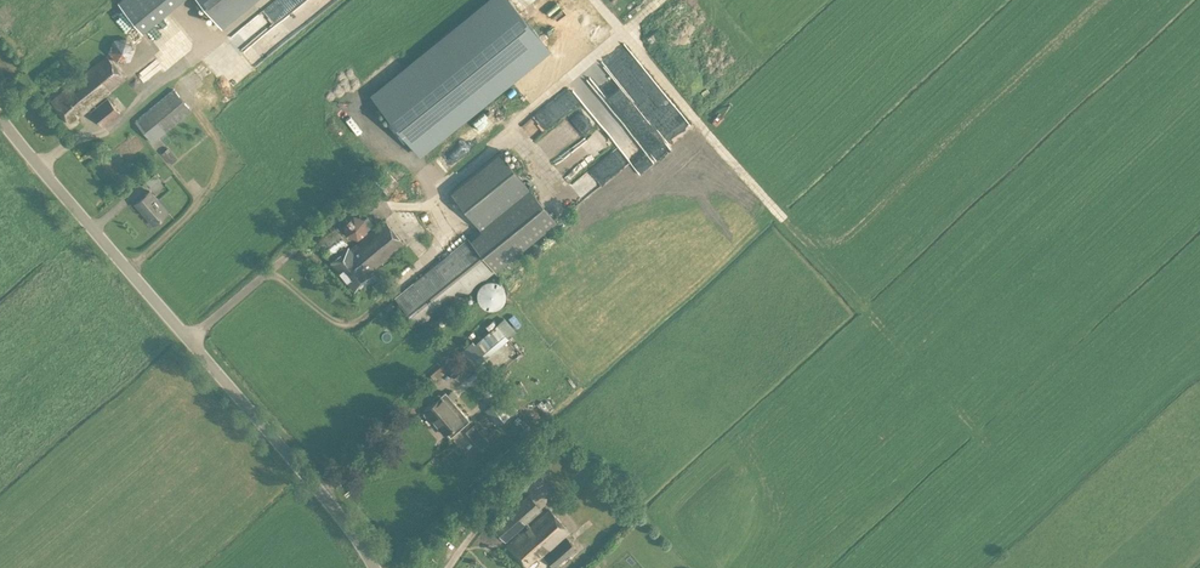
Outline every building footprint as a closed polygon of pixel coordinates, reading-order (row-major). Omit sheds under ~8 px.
[(7,1),(16,13),(33,0),(8,0),(7,1)] [(104,5),(101,0),(86,0),(84,1),(91,12),(104,5)] [(141,30),(179,0),(121,0),(118,2),(141,30)] [(224,30),(260,0),(198,0),(224,30)] [(549,48),(510,0),(489,0),(372,95),(420,153),(549,48)] [(157,25),(162,32),(175,23),(167,12),(145,28),(148,32),(157,25)] [(257,17),(225,39),(235,54),(267,32),(257,17)] [(113,39),(107,52),(116,63),(131,61),(136,48),(127,37),(113,39)] [(159,38),(158,46),(172,46),(172,38),(159,38)] [(126,78),(107,56),(52,101),(71,123),(126,78)] [(237,81),(247,72),(241,65),(231,73),(237,81)] [(130,69),(126,72),(134,84),(138,82),(130,69)] [(121,103),(135,90),(125,79),(111,92),(121,103)] [(203,111),(221,98),(212,86),(194,99),(203,111)] [(153,141),(191,110),(174,89),(136,121),(153,141)] [(603,90),(535,142),(546,156),(602,113),(606,117),(601,121),(605,126),(595,134),(598,138),(607,131),(615,141),(645,119),(638,110),(627,119),(616,105),(620,102),(612,92),(607,96),(603,90)] [(103,127),(120,113),(108,98),(91,112),(103,127)] [(474,141),(501,119),(494,111),(486,116),(484,113),(464,129),(474,141)] [(532,139),(548,125),(537,112),(526,121),(529,125),(524,130),(532,139)] [(638,154),(648,146),(638,131),(627,139),(638,154)] [(610,172),(626,158),(616,147),(607,154),(610,156),(602,164),(610,172)] [(450,192),(480,228),(395,297),(421,329),(556,220),(500,152),(450,192)] [(404,159),(399,162),(410,178),(420,170),(413,160),(408,164),(404,159)] [(594,186),(588,175),(580,180),(586,191),(594,186)] [(194,180),(185,187),(195,200),(204,193),(194,180)] [(153,224),(168,211),(149,190),(135,203),(153,224)] [(345,235),(358,239),(368,231),(365,218),(353,214),(343,222),(345,235)] [(335,229),(317,244),(354,289),(372,274),(369,271),(403,243),(384,221),(351,248),(335,229)] [(512,313),(507,317),(514,327),(519,324),(512,313)] [(496,344),(507,336),(494,318),(483,325),(496,344)] [(467,352),(464,355),(449,368),(459,380),(475,366),(483,359),(472,347),(465,339),(459,344),(467,352)] [(501,346),(509,354),(515,348),(507,340),(501,346)] [(441,365),(429,375),(434,381),(446,371),(441,365)] [(470,420),(445,391),(441,395),(439,393),(434,398),(435,400),(424,410),(425,411),(424,412),(424,414),(428,419),(430,419),(431,418),(433,420),(434,419),(438,423),(437,424),(445,434),(447,432),(451,437),(470,420)] [(498,399),(485,409),(497,425),(510,415),(498,399)] [(542,509),(529,495),(493,527),(506,542),(542,509)] [(529,567),(531,567),(539,561),(538,559),(569,531),(549,510),(509,545),(529,567)] [(576,548),(567,538),(545,558),(554,567),(576,548)] [(679,553),(675,548),(653,567),(663,567),(679,553)]
